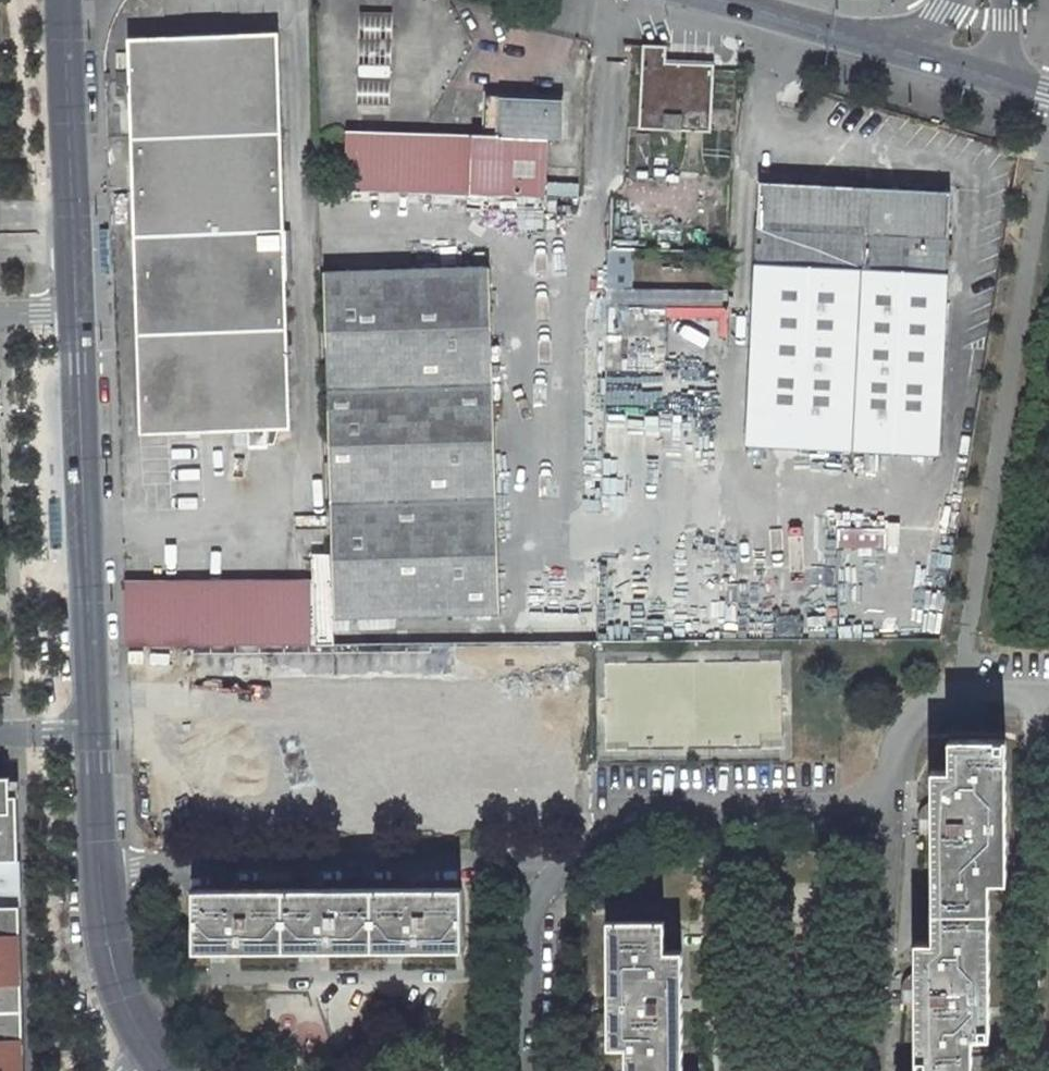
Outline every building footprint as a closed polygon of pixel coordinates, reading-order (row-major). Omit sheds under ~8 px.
[(291,430),(278,35),(128,39),(129,72),(116,72),(117,97),(130,96),(140,436),(291,430)] [(355,63),(388,63),(387,38),(356,38),(355,63)] [(666,47),(642,46),(639,131),(709,134),(712,66),(666,65),(666,47)] [(388,63),(355,63),(355,78),(387,77),(388,63)] [(388,104),(387,77),(355,78),(355,104),(388,104)] [(486,131),(388,131),(355,131),(346,130),(346,194),(544,197),(546,141),(560,141),(561,94),(487,91),(486,131)] [(388,131),(388,104),(355,104),(355,131),(388,131)] [(580,195),(581,182),(556,179),(554,193),(580,195)] [(940,458),(952,197),(763,188),(748,450),(940,458)] [(728,323),(729,288),(632,285),(633,248),(612,247),(610,298),(595,298),(593,338),(609,339),(609,366),(663,367),(663,355),(642,354),(643,327),(667,328),(668,321),(728,323)] [(486,267),(321,275),(337,623),(501,614),(486,267)] [(329,553),(322,554),(312,554),(313,584),(125,586),(128,648),(332,645),(329,553)] [(968,1039),(986,1039),(985,882),(1003,881),(1001,738),(946,739),(947,772),(930,772),(930,805),(930,819),(931,942),(913,943),(914,976),(914,990),(914,1070),(968,1070),(968,1039)] [(7,776),(0,776),(0,1070),(15,1070),(18,1069),(18,1052),(15,1052),(15,1041),(18,1041),(17,977),(13,977),(14,965),(17,965),(16,948),(13,948),(13,936),(16,936),(16,904),(10,904),(9,858),(15,858),(14,794),(7,795),(7,776)] [(916,820),(930,819),(930,805),(929,805),(926,805),(920,809),(916,815),(916,820)] [(460,949),(460,890),(195,893),(195,952),(460,949)] [(681,952),(665,951),(665,921),(607,921),(608,1011),(608,1033),(608,1047),(625,1047),(625,1070),(682,1070),(681,952)] [(900,990),(914,990),(914,976),(912,976),(907,977),(903,980),(900,985),(900,990)] [(608,1011),(588,1022),(608,1033),(608,1011)]
